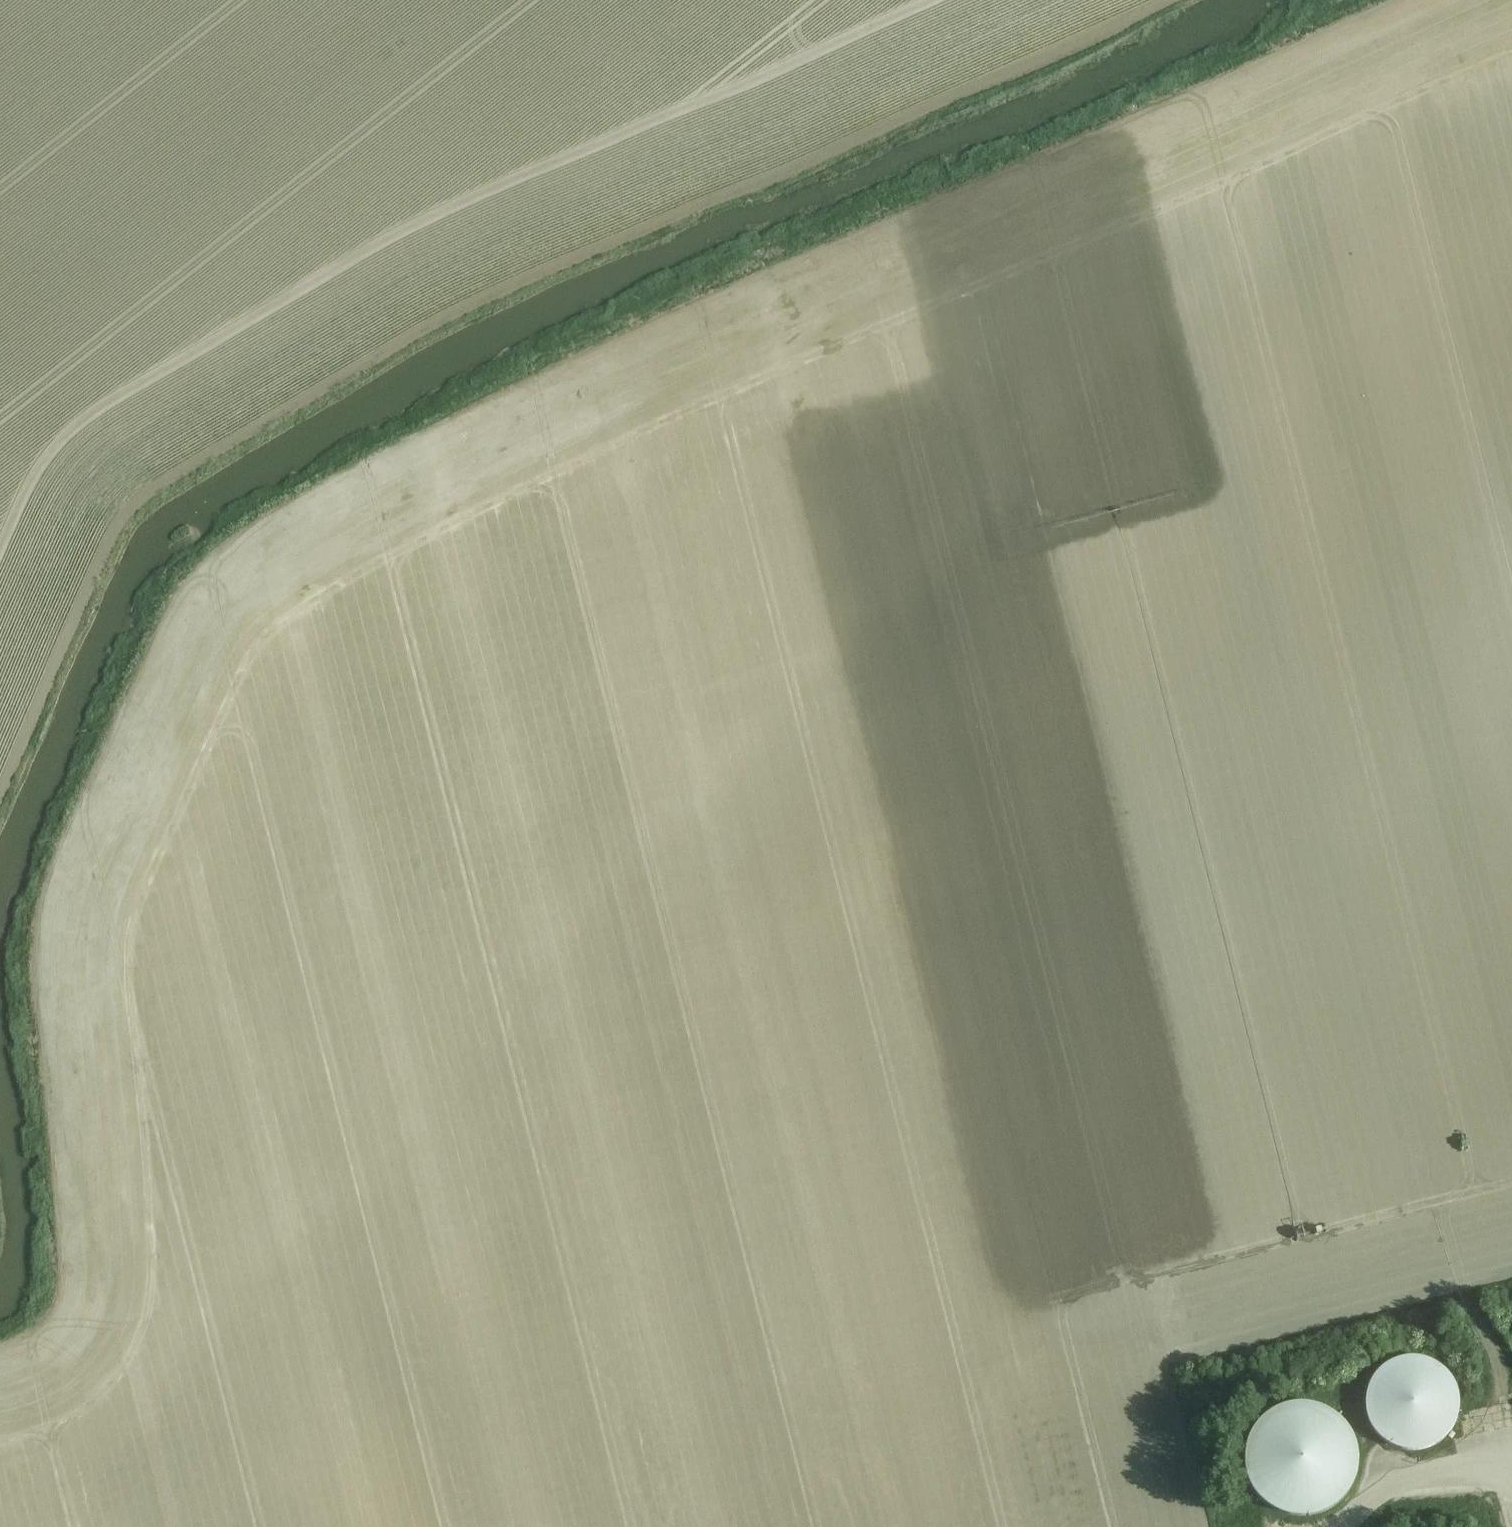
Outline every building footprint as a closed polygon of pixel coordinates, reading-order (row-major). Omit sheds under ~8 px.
[(1459,1407),(1459,1404),(1459,1400),(1459,1398),(1458,1394),(1458,1392),(1457,1390),(1456,1387),(1455,1384),(1453,1381),(1452,1378),(1450,1376),(1448,1374),(1446,1371),(1444,1369),(1442,1367),(1439,1365),(1435,1363),(1431,1361),(1426,1359),(1422,1358),(1418,1357),(1415,1357),(1412,1357),(1407,1357),(1401,1358),(1397,1359),(1393,1361),(1389,1363),(1385,1365),(1382,1367),(1379,1370),(1376,1374),(1373,1377),(1371,1381),(1369,1385),(1367,1390),(1366,1393),(1365,1395),(1365,1399),(1365,1404),(1365,1408),(1365,1410),(1365,1413),(1366,1415),(1366,1417),(1368,1421),(1369,1424),(1370,1427),(1372,1430),(1375,1434),(1378,1437),(1381,1440),(1385,1443),(1389,1446),(1393,1448),(1398,1450),(1403,1451),(1408,1452),(1412,1452),(1417,1452),(1419,1451),(1423,1451),(1427,1449),(1431,1448),(1435,1446),(1439,1443),(1443,1441),(1446,1437),(1448,1435),(1451,1432),(1452,1429),(1454,1426),(1456,1422),(1457,1418),(1458,1414),(1459,1410),(1459,1407)] [(1274,1510),(1278,1512),(1281,1513),(1284,1514),(1288,1515),(1292,1516),(1297,1517),(1301,1517),(1306,1517),(1308,1516),(1313,1516),(1317,1514),(1320,1514),(1324,1512),(1328,1510),(1332,1508),(1336,1505),(1339,1503),(1343,1499),(1345,1496),(1348,1491),(1350,1488),(1352,1486),(1354,1482),(1355,1478),(1356,1474),(1357,1469),(1358,1465),(1358,1461),(1358,1457),(1358,1453),(1357,1448),(1356,1444),(1354,1440),(1353,1436),(1351,1433),(1348,1427),(1344,1422),(1339,1418),(1334,1414),(1331,1411),(1327,1409),(1321,1407),(1317,1405),(1315,1405),(1311,1404),(1309,1404),(1303,1403),(1296,1403),(1292,1404),(1288,1405),(1284,1406),(1280,1407),(1276,1409),(1274,1410),(1271,1412),(1267,1414),(1262,1418),(1259,1421),(1258,1423),(1255,1426),(1254,1428),(1252,1431),(1250,1435),(1249,1437),(1247,1441),(1246,1445),(1246,1447),(1245,1451),(1245,1453),(1244,1458),(1244,1460),(1244,1464),(1245,1468),(1246,1472),(1247,1476),(1247,1478),(1249,1482),(1250,1484),(1252,1488),(1254,1492),(1255,1493),(1258,1497),(1260,1500),(1263,1503),(1265,1504),(1267,1505),(1270,1508),(1274,1510)]
